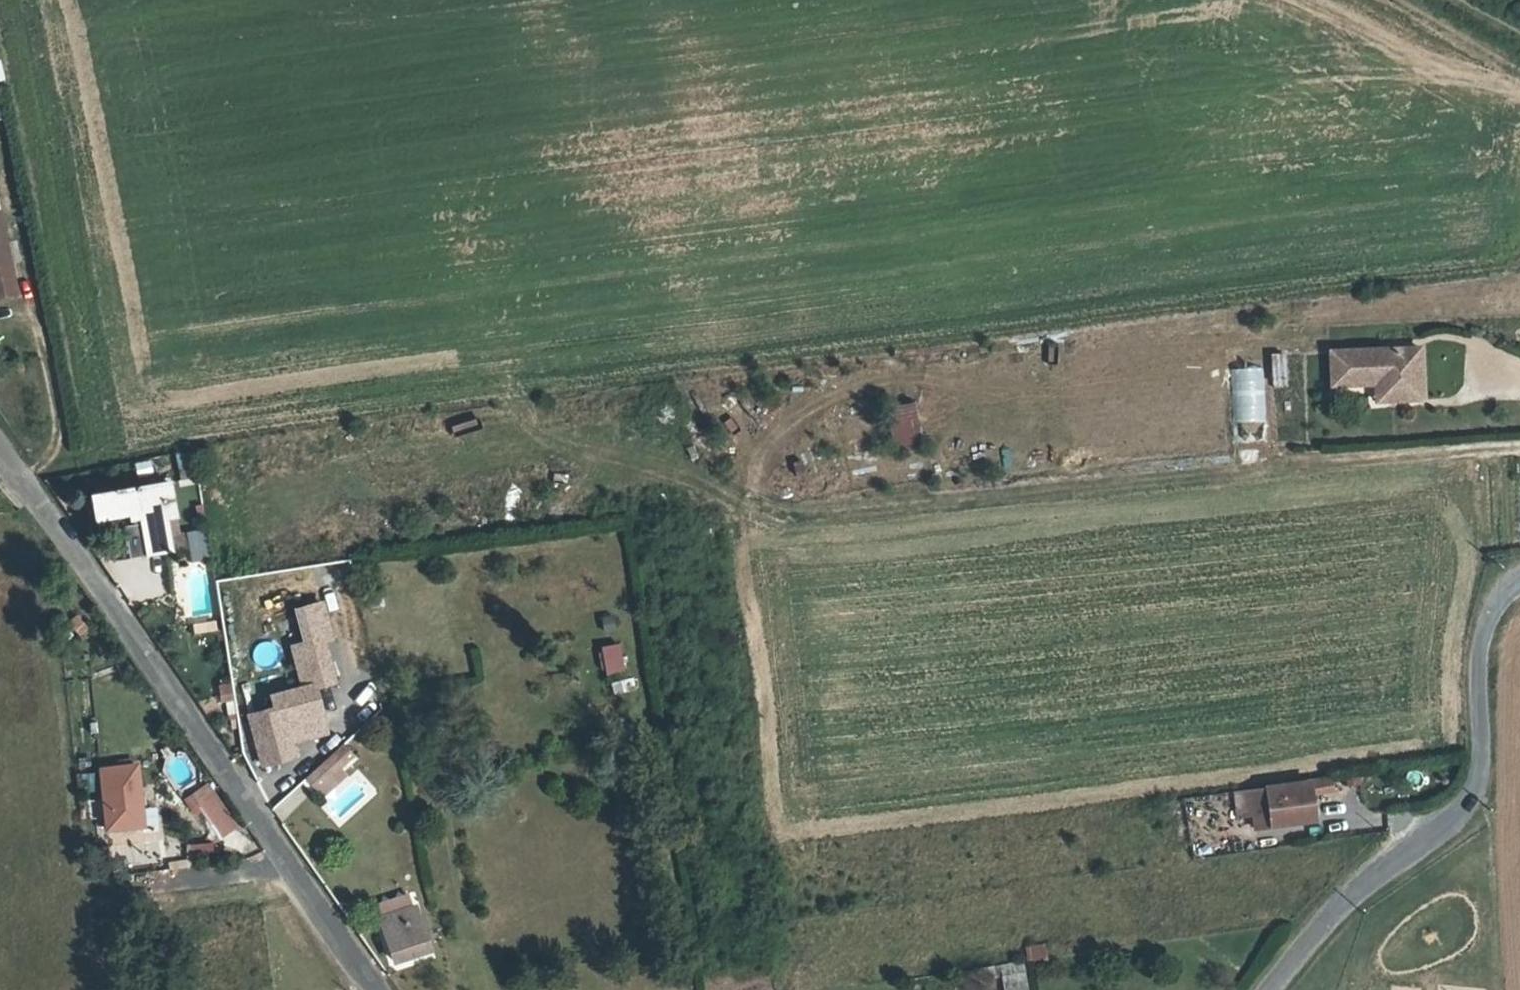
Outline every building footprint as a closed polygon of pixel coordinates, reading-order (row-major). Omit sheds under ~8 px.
[(10,263),(0,214),(0,265),(10,263)] [(16,290),(10,263),(0,265),(0,293),(16,290)] [(1415,351),(1326,356),(1328,390),(1373,388),(1390,387),(1391,404),(1419,403),(1415,351)] [(1287,386),(1286,353),(1271,353),(1271,386),(1287,386)] [(1268,440),(1263,367),(1230,369),(1235,443),(1268,440)] [(1390,387),(1373,388),(1373,405),(1391,404),(1390,387)] [(914,414),(885,420),(895,466),(923,458),(914,414)] [(148,510),(153,535),(179,531),(176,513),(183,512),(176,479),(103,493),(108,518),(148,510)] [(110,527),(108,518),(103,493),(94,495),(99,529),(110,527)] [(202,529),(185,532),(188,559),(205,557),(202,529)] [(181,546),(179,531),(153,535),(156,550),(181,546)] [(163,572),(129,572),(129,593),(162,594),(163,572)] [(381,577),(371,579),(374,599),(384,598),(381,577)] [(331,602),(313,604),(318,638),(335,635),(331,602)] [(622,644),(605,646),(607,671),(625,669),(622,644)] [(611,679),(612,692),(635,691),(634,678),(611,679)] [(290,721),(318,717),(317,709),(321,709),(318,689),(278,694),(280,711),(259,714),(260,725),(290,721)] [(318,717),(290,721),(292,736),(320,731),(318,717)] [(290,721),(260,725),(258,726),(262,757),(295,754),(292,736),(290,721)] [(307,767),(315,776),(353,743),(346,734),(307,767)] [(105,763),(110,823),(145,821),(140,762),(105,763)] [(1234,811),(1246,809),(1249,830),(1317,820),(1312,791),(1335,789),(1333,776),(1310,779),(1311,784),(1231,794),(1234,811)] [(281,820),(311,798),(302,784),(271,806),(281,820)] [(216,829),(225,825),(240,848),(256,838),(229,800),(206,814),(216,829)] [(418,908),(382,915),(392,957),(429,950),(418,908)] [(1046,942),(1024,945),(1026,960),(1048,958),(1046,942)] [(1026,963),(1001,964),(1003,989),(1028,989),(1026,963)]
